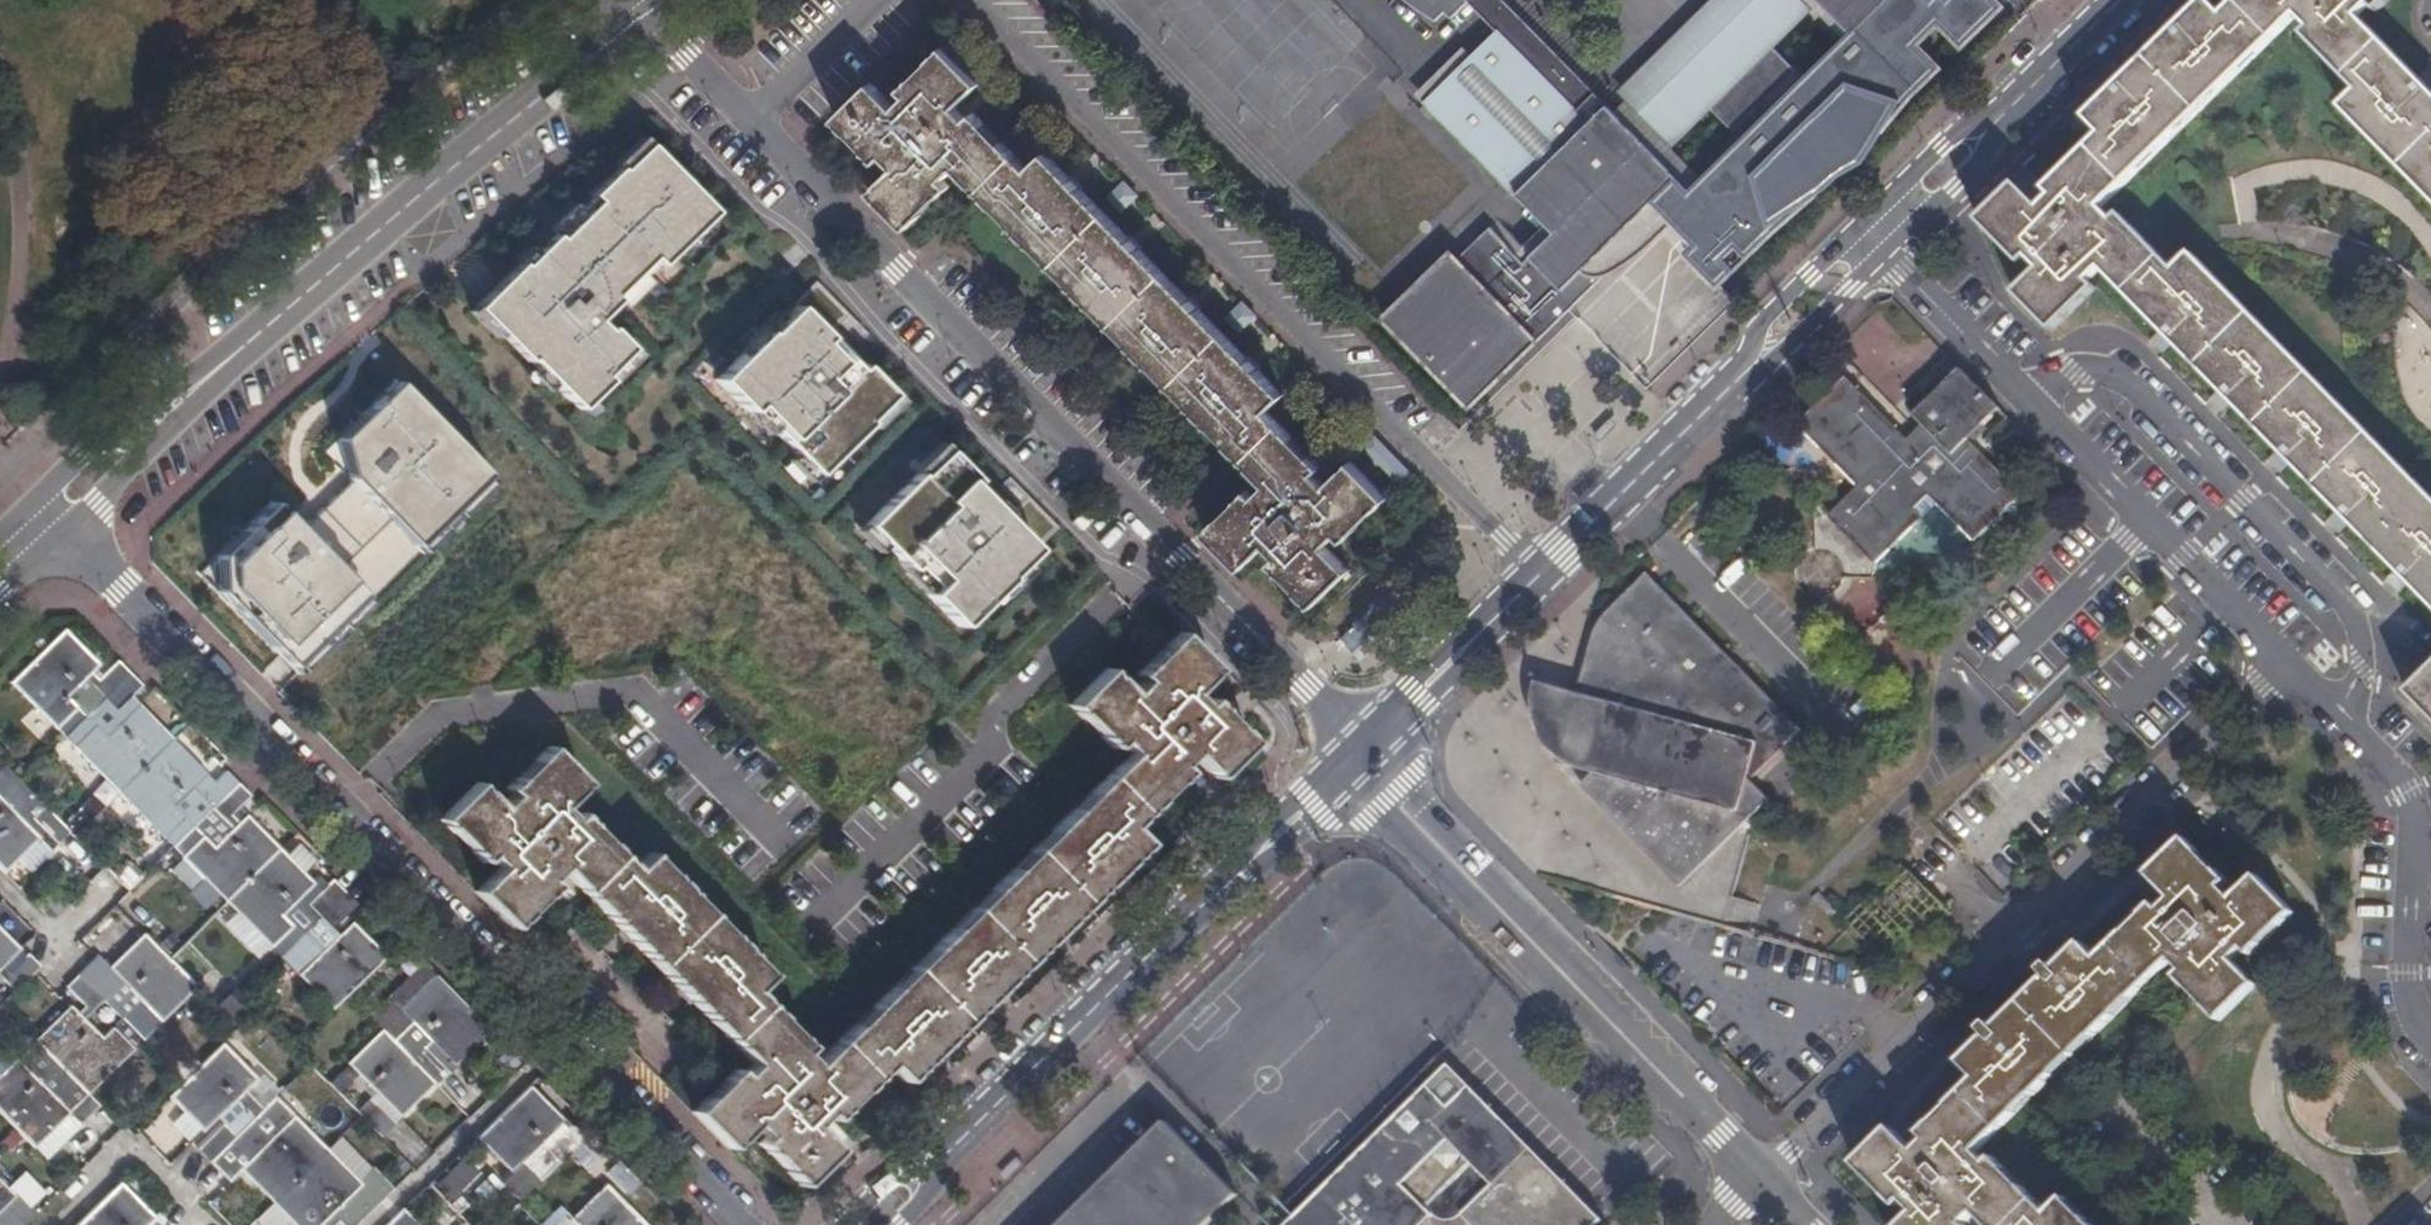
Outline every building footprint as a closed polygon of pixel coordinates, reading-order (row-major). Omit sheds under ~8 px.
[(1857,24),(1805,75),(1777,48),(1714,110),(1735,132),(1756,112),(1763,119),(1691,187),(1509,0),(1409,0),(1412,2),(1425,12),(1432,17),(1439,22),(1447,12),(1454,19),(1470,2),(1496,30),(1424,102),(1426,104),(1418,111),(1429,121),(1436,114),(1516,195),(1518,193),(1547,223),(1518,253),(1492,226),(1461,256),(1452,247),(1380,317),(1472,411),(1544,340),(1543,338),(1608,273),(1609,273),(1616,269),(1620,267),(1630,261),(1650,245),(1657,239),(1663,233),(1670,226),(1672,223),(1692,244),(1683,253),(1720,290),(1947,66),(1925,44),(1941,28),(1964,51),(2010,5),(2005,0),(1833,0),(1857,24)] [(2357,18),(2369,7),(2377,14),(2391,0),(2240,0),(2223,17),(2207,0),(2205,0),(2121,85),(2085,119),(2101,138),(2045,192),(2052,199),(2040,210),(2016,186),(1979,222),(2021,265),(2029,259),(2041,271),(2015,295),(2052,332),(2096,290),(2089,283),(2100,271),(2165,337),(2226,399),(2283,457),(2343,518),(2403,579),(2430,608),(2430,499),(2191,255),(2175,271),(2120,215),(2112,222),(2101,211),(2298,18),(2309,29),(2302,37),(2357,93),(2340,109),(2430,202),(2430,93),(2357,18)] [(1286,396),(1270,379),(1247,356),(1201,310),(1178,287),(1153,261),(1130,237),(1084,191),(1061,168),(1047,153),(1030,170),(975,114),(968,120),(956,108),(981,85),(945,49),(903,90),(909,97),(898,108),(874,83),(837,119),(879,162),(886,156),(897,167),(872,189),(909,228),(952,187),(946,180),(957,168),(1269,485),(1258,496),(1251,489),(1208,531),(1245,568),(1268,545),(1280,557),(1274,562),(1317,606),(1353,570),(1329,546),(1340,536),(1346,542),(1389,499),(1353,463),(1328,486),(1318,474),(1324,468),(1269,412),(1286,396)] [(644,145),(477,308),(574,408),(628,356),(597,325),(712,214),(644,145)] [(1126,182),(1108,197),(1122,212),(1139,197),(1126,182)] [(816,285),(721,377),(817,475),(895,399),(831,334),(848,318),(816,285)] [(1969,442),(2001,411),(1962,370),(1914,416),(1924,426),(1908,441),(1847,378),(1798,426),(1860,489),(1829,518),(1876,565),(1924,519),(1916,511),(1931,498),(1975,542),(2023,496),(1969,442)] [(270,499),(196,571),(299,676),(496,485),(397,382),(322,454),(348,481),(299,529),(270,499)] [(941,451),(865,525),(965,626),(1058,534),(1025,501),(1008,519),(941,451)] [(1587,660),(1747,823),(1749,821),(1741,813),(1749,784),(1804,729),(1648,573),(1638,582),(1617,603),(1608,611),(1602,618),(1597,626),(1594,630),(1593,636),(1587,660)] [(1857,586),(1833,598),(1849,628),(1873,615),(1857,586)] [(1362,653),(1393,614),(1377,602),(1347,641),(1362,653)] [(310,966),(299,976),(335,1012),(388,959),(352,924),(345,930),(340,925),(359,906),(334,880),(314,899),(307,892),(314,884),(248,816),(241,824),(233,816),(253,797),(226,771),(214,783),(133,699),(145,687),(119,662),(100,680),(93,673),(100,665),(66,631),(11,684),(282,957),(292,947),(310,966)] [(904,1084),(917,1070),(940,1047),(989,1000),(1013,976),(1037,952),(1061,929),(1108,882),(1131,859),(1147,843),(1130,827),(1186,772),(1180,766),(1191,756),(1214,779),(1251,742),(1209,699),(1202,705),(1192,695),(1216,671),(1180,633),(1135,677),(1142,683),(1130,694),(1106,671),(1070,707),(1112,749),(1118,743),(1130,755),(814,1067),(802,1055),(809,1048),(755,993),(771,977),(651,855),(635,871),(580,814),(573,821),(562,809),(586,786),(550,749),(507,791),(513,798),(509,802),(502,809),(478,784),(441,821),(482,865),(489,859),(500,870),(477,893),(514,931),(557,889),(557,888),(551,882),(562,871),(584,894),(625,935),(648,959),(671,983),(694,1006),(753,1067),(743,1077),(737,1071),(694,1114),(730,1151),(754,1127),(766,1139),(759,1144),(800,1188),(838,1152),(815,1128),(826,1117),(833,1124),(889,1068),(904,1084)] [(1682,889),(1747,823),(1587,660),(1568,742),(1557,738),(1550,759),(1600,774),(1592,798),(1682,889)] [(2408,695),(2430,719),(2430,672),(2408,695)] [(27,789),(18,780),(0,797),(0,868),(5,873),(39,840),(32,833),(34,830),(38,827),(56,846),(70,833),(45,806),(25,825),(7,807),(27,789)] [(2065,1199),(2050,1215),(2034,1199),(1995,1159),(1989,1165),(1977,1154),(2173,962),(2183,973),(2177,979),(2220,1023),(2256,986),(2232,963),(2244,951),(2252,957),(2295,915),(2259,878),(2233,903),(2221,891),(2229,884),(2186,839),(2148,877),(2172,901),(2162,912),(2156,905),(2152,908),(2100,960),(2084,943),(2057,970),(2051,965),(2043,972),(2050,978),(2046,981),(2036,991),(2010,1016),(2000,1026),(1997,1030),(1992,1024),(1984,1031),(1989,1037),(1961,1064),(1976,1081),(1921,1135),(1927,1141),(1916,1153),(1892,1128),(1855,1164),(1899,1208),(1905,1202),(1915,1214),(1904,1224),(1965,1224),(1964,1224),(1976,1214),(1986,1224),(2091,1224),(2065,1199)] [(1627,873),(1635,865),(1646,875),(1656,865),(1632,842),(1614,860),(1627,873)] [(113,877),(129,890),(142,874),(126,861),(113,877)] [(16,995),(37,973),(43,968),(30,954),(10,975),(3,968),(21,952),(0,930),(0,979),(16,995)] [(0,1078),(0,1113),(35,1149),(70,1115),(38,1082),(58,1063),(90,1096),(91,1095),(145,1042),(133,1030),(138,1026),(139,1027),(152,1013),(164,1024),(199,989),(145,935),(110,970),(118,977),(112,983),(92,963),(67,989),(86,1008),(79,1015),(72,1009),(0,1078)] [(377,1094),(358,1114),(385,1140),(397,1127),(378,1107),(384,1101),(402,1119),(436,1085),(438,1086),(450,1074),(431,1054),(437,1048),(455,1066),(491,1031),(437,977),(404,1011),(404,1012),(384,1031),(349,1065),(350,1066),(331,1085),(341,1096),(360,1076),(377,1094)] [(333,1216),(351,1198),(370,1216),(379,1207),(360,1188),(363,1186),(276,1098),(264,1111),(246,1092),(260,1080),(224,1045),(169,1098),(205,1134),(213,1127),(218,1132),(197,1151),(223,1177),(244,1157),(249,1163),(241,1171),(294,1224),(322,1224),(326,1221),(330,1224),(342,1224),(333,1216)] [(1452,1074),(1297,1224),(1413,1224),(1429,1209),(1424,1204),(1432,1195),(1466,1195),(1475,1204),(1469,1210),(1485,1224),(1597,1224),(1452,1074)] [(477,1139),(512,1175),(531,1193),(542,1182),(523,1163),(540,1146),(560,1166),(586,1139),(572,1126),(554,1145),(548,1139),(566,1122),(531,1087),(477,1139)] [(1539,1122),(1527,1134),(1608,1211),(1620,1199),(1539,1122)] [(1239,1196),(1167,1124),(1064,1224),(1210,1224),(1239,1196)] [(351,1128),(343,1142),(366,1154),(373,1140),(351,1128)] [(451,1202),(479,1173),(462,1157),(434,1186),(451,1202)] [(43,1212),(36,1204),(28,1211),(0,1182),(0,1224),(29,1224),(43,1212)] [(157,1219),(123,1185),(82,1224),(150,1224),(157,1219)] [(607,1186),(572,1221),(576,1224),(646,1224),(607,1186)] [(1280,1212),(1288,1204),(1282,1198),(1265,1215),(1275,1224),(1292,1224),(1280,1212)] [(405,1212),(391,1224),(419,1224),(405,1212)]
